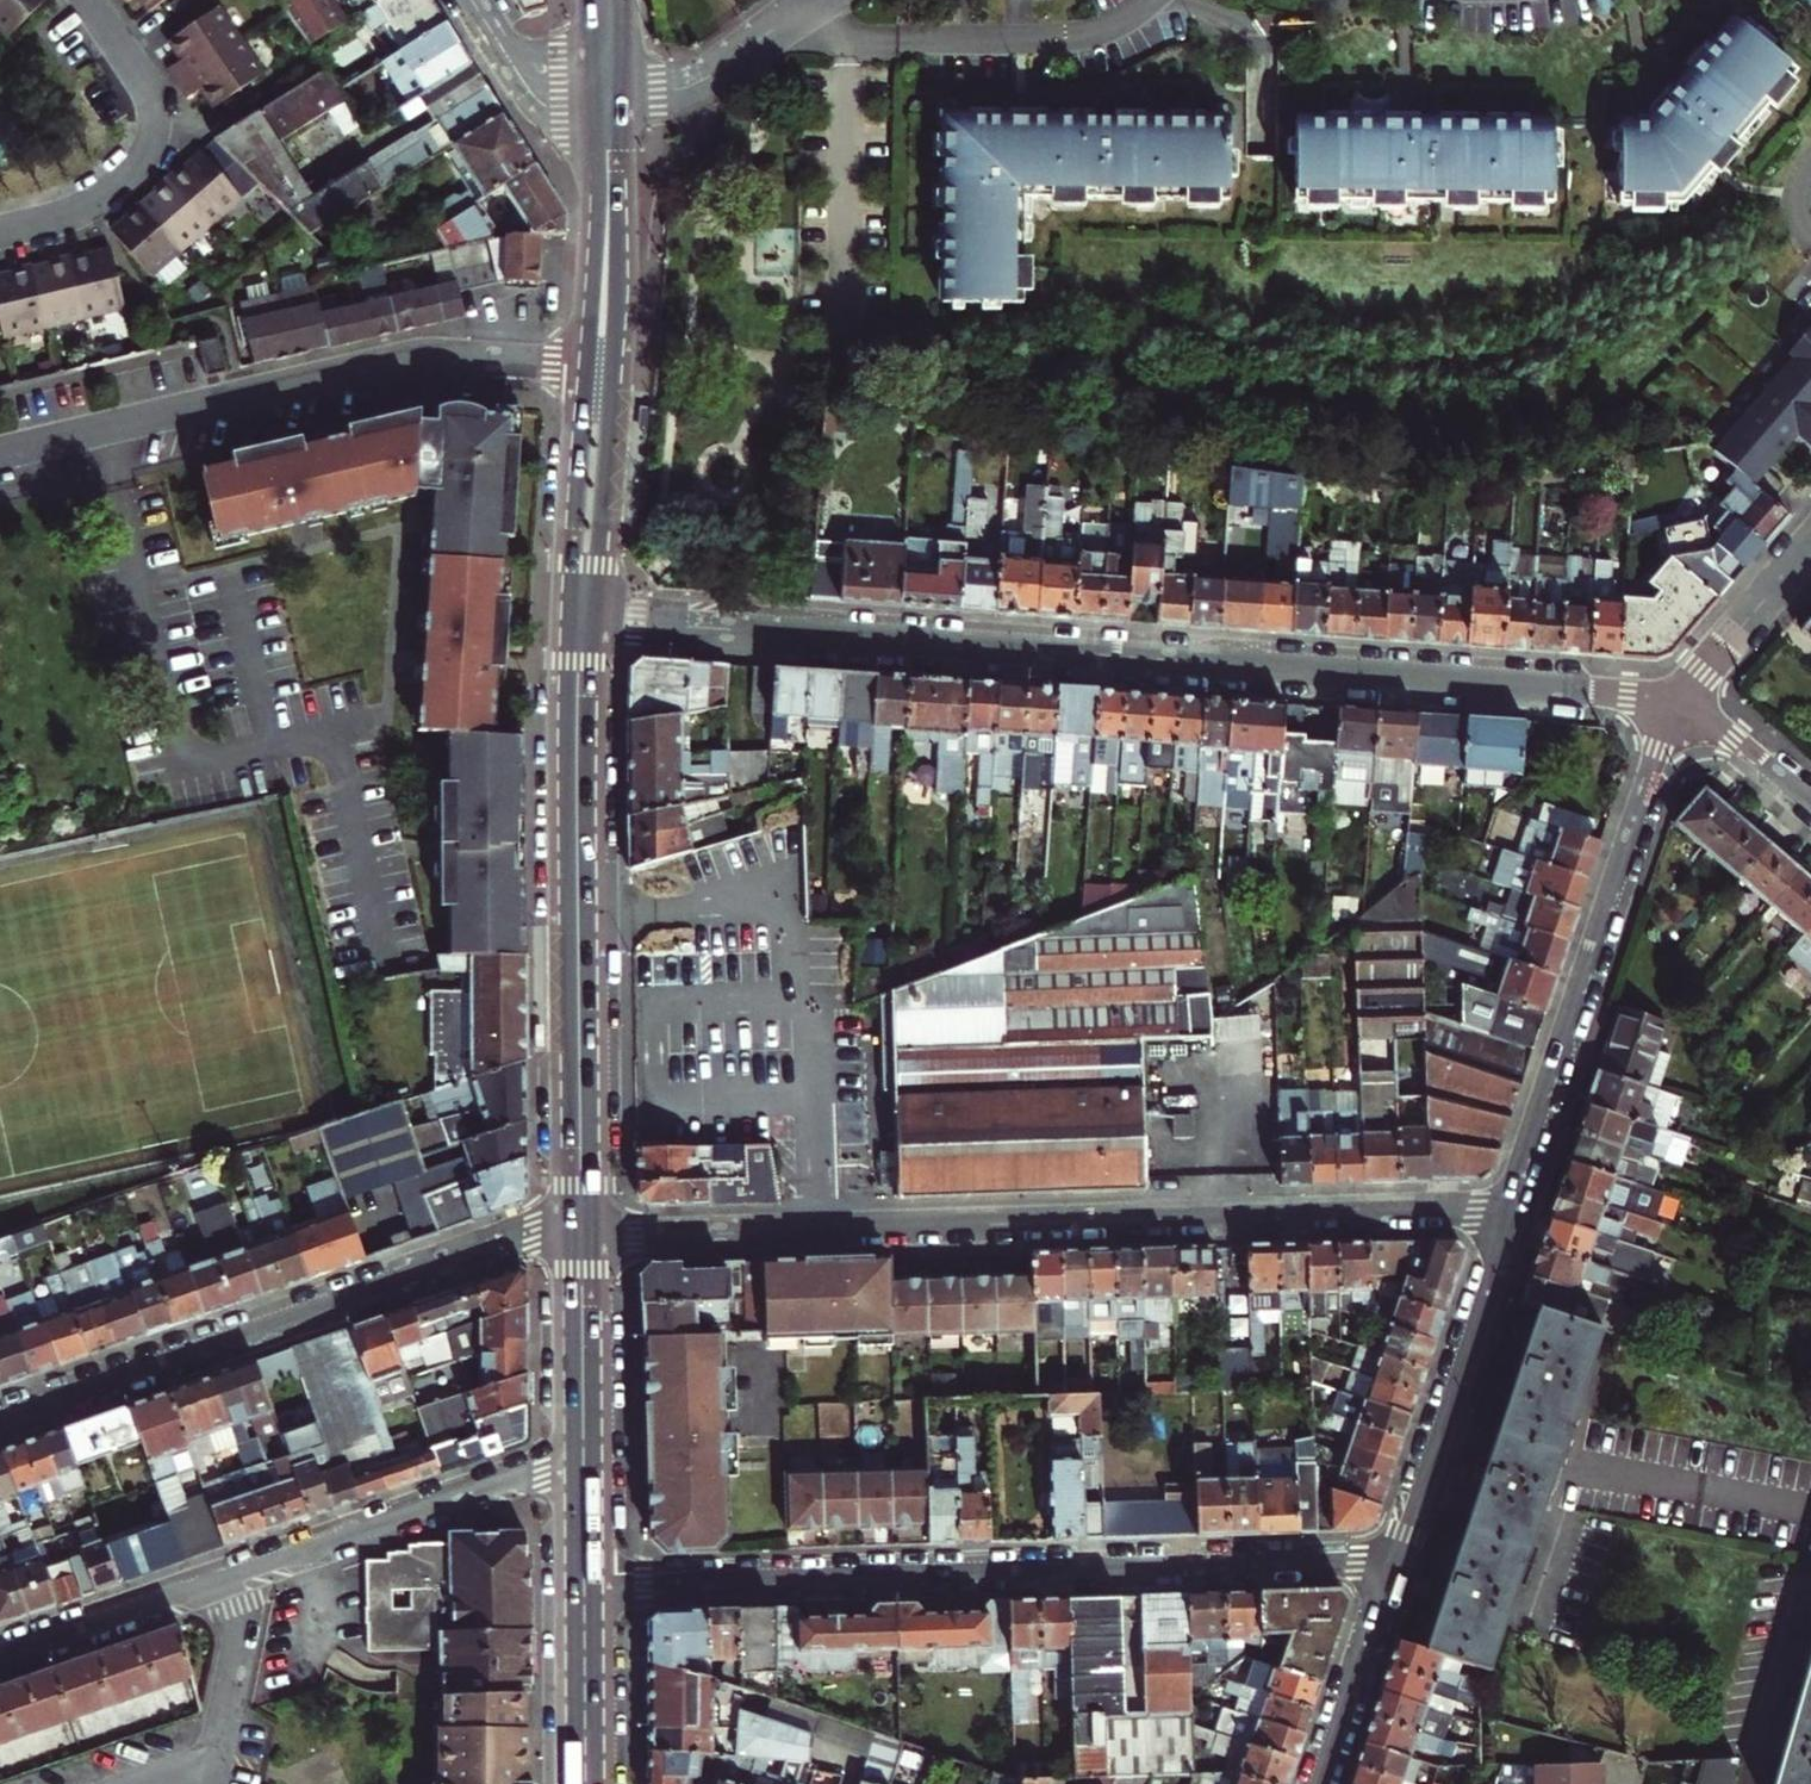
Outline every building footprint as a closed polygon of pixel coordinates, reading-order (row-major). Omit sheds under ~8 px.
[(11,36),(48,0),(0,0),(0,25),(11,36)] [(145,4),(150,12),(167,0),(142,0),(145,4)] [(289,9),(293,16),(311,44),(373,7),(379,3),(384,0),(282,0),(289,9)] [(379,3),(395,32),(391,34),(401,52),(447,24),(432,1),(432,0),(384,0),(379,3)] [(546,0),(517,0),(527,16),(537,13),(546,11),(546,0)] [(395,32),(379,3),(373,7),(391,34),(395,32)] [(170,71),(179,84),(242,42),(220,11),(172,43),(180,54),(184,61),(170,71)] [(382,64),(395,84),(460,45),(453,35),(447,24),(401,52),(382,64)] [(1635,132),(1618,132),(1617,140),(1610,140),(1609,155),(1617,155),(1616,211),(1624,211),(1624,219),(1656,220),(1656,212),(1681,212),(1711,174),(1718,179),(1737,153),(1731,148),(1764,106),(1770,111),(1790,86),(1784,81),(1790,72),(1728,24),(1721,32),(1715,27),(1695,53),(1701,57),(1683,81),(1676,76),(1665,90),(1657,101),(1663,106),(1647,128),(1644,125),(1635,125),(1635,132)] [(264,74),(246,47),(242,42),(179,84),(183,90),(188,97),(202,88),(208,96),(216,107),(264,74)] [(460,45),(395,84),(408,103),(471,64),(466,55),(460,45)] [(471,64),(408,103),(399,108),(406,121),(426,110),(433,122),(316,194),(279,143),(329,112),(348,100),(341,88),(328,69),(219,139),(220,140),(266,186),(300,222),(312,235),(452,147),(503,115),(492,98),(478,74),(471,64)] [(364,124),(348,100),(329,112),(346,136),(364,124)] [(466,168),(484,198),(500,188),(535,167),(518,139),(503,115),(452,147),(455,152),(450,154),(460,171),(466,168)] [(1077,120),(942,116),(939,303),(1018,305),(1020,199),(1225,203),(1226,124),(1077,120)] [(1473,208),(1508,209),(1508,216),(1538,217),(1539,209),(1549,209),(1550,154),(1558,154),(1558,138),(1550,138),(1550,130),(1524,130),(1524,122),(1510,122),(1510,129),(1501,129),(1502,121),(1484,121),(1484,129),(1472,129),(1472,121),(1437,120),(1436,128),(1424,128),(1415,128),(1415,120),(1382,119),(1381,127),(1366,127),(1366,119),(1350,118),(1350,126),(1343,126),(1343,118),(1325,118),(1325,126),(1293,125),(1293,144),(1285,144),(1284,158),(1292,158),(1291,204),(1302,205),(1302,213),(1333,214),(1333,205),(1346,205),(1346,213),(1362,213),(1362,206),(1376,206),(1376,214),(1399,215),(1400,206),(1449,207),(1449,216),(1472,216),(1473,208)] [(185,165),(172,176),(217,228),(266,186),(220,140),(198,159),(187,168),(185,165)] [(535,167),(500,188),(515,213),(491,227),(476,203),(437,226),(432,230),(445,251),(455,249),(474,244),(495,239),(521,233),(544,235),(565,236),(566,228),(566,218),(550,192),(535,167)] [(457,172),(470,193),(476,203),(484,198),(466,168),(460,171),(457,172)] [(148,204),(188,252),(217,228),(172,176),(159,188),(163,191),(156,197),(148,204)] [(428,211),(437,226),(476,203),(470,193),(460,198),(456,193),(428,211)] [(128,222),(118,231),(158,278),(188,252),(148,204),(145,201),(131,213),(134,216),(128,222)] [(543,246),(544,235),(521,233),(495,239),(504,280),(512,278),(520,276),(540,276),(541,261),(543,246)] [(474,244),(484,285),(495,282),(504,280),(495,239),(474,244)] [(484,285),(474,244),(455,249),(462,279),(464,289),(473,287),(484,285)] [(462,279),(455,249),(445,251),(435,254),(443,284),(462,279)] [(85,254),(70,257),(86,319),(128,307),(112,250),(99,254),(85,258),(85,254)] [(48,267),(33,271),(48,328),(86,319),(70,257),(58,260),(58,264),(48,267)] [(394,295),(386,263),(365,268),(373,300),(394,295)] [(33,271),(32,266),(15,271),(16,275),(5,278),(0,279),(0,318),(5,339),(48,328),(33,271)] [(307,273),(285,278),(289,291),(310,285),(307,273)] [(443,284),(394,295),(402,330),(430,323),(470,314),(464,289),(462,279),(443,284)] [(250,287),(254,300),(272,295),(270,283),(250,287)] [(289,291),(281,293),(295,354),(309,351),(308,348),(319,345),(334,342),(326,311),(318,283),(310,285),(289,291)] [(212,287),(206,305),(224,303),(212,287)] [(295,354),(281,293),(272,295),(254,300),(244,303),(258,360),(267,358),(276,356),(277,359),(295,354)] [(373,300),(326,311),(334,342),(335,345),(368,337),(402,330),(394,295),(373,300)] [(1707,445),(1727,463),(1765,497),(1778,482),(1760,466),(1768,458),(1784,439),(1791,431),(1808,445),(1810,442),(1810,323),(1807,320),(1757,376),(1763,382),(1707,445)] [(219,337),(199,342),(208,376),(228,371),(219,337)] [(449,736),(499,737),(499,672),(506,672),(506,661),(506,600),(499,600),(499,540),(506,540),(506,440),(499,440),(499,417),(470,417),(467,415),(464,412),(460,409),(457,408),(451,407),(449,406),(444,406),(442,406),(440,406),(438,407),(435,407),(434,409),(432,409),(430,410),(431,424),(427,424),(424,424),(421,493),(438,494),(423,734),(449,736)] [(421,493),(424,424),(427,424),(428,411),(409,415),(354,428),(355,435),(311,445),(309,439),(296,442),(239,455),(241,463),(210,470),(228,544),(333,516),(420,496),(421,493)] [(904,537),(904,544),(899,604),(927,605),(958,607),(966,497),(969,455),(957,454),(951,524),(954,525),(953,540),(904,537)] [(1709,495),(1721,507),(1758,539),(1771,525),(1782,512),(1765,497),(1727,463),(1717,475),(1723,481),(1709,495)] [(1259,556),(1290,557),(1291,549),(1297,479),(1260,474),(1225,469),(1223,503),(1263,507),(1259,556)] [(1508,472),(1486,475),(1486,484),(1507,485),(1508,472)] [(1035,612),(1044,496),(1044,487),(1025,485),(1021,532),(999,530),(998,538),(993,609),(1012,611),(1035,612)] [(1072,615),(1077,540),(1058,538),(1060,498),(1044,496),(1035,612),(1051,613),(1072,615)] [(993,609),(998,538),(984,537),(987,499),(966,497),(958,607),(977,608),(993,609)] [(1183,622),(1187,575),(1188,555),(1175,554),(1177,533),(1171,532),(1172,504),(1160,502),(1159,524),(1155,600),(1154,620),(1167,621),(1183,622)] [(1132,503),(1131,521),(1125,597),(1140,599),(1155,600),(1159,524),(1144,524),(1146,504),(1132,503)] [(1708,522),(1717,530),(1702,547),(1703,556),(1725,576),(1728,573),(1741,558),(1758,539),(1721,507),(1708,522)] [(1496,643),(1503,543),(1505,519),(1486,517),(1483,561),(1465,560),(1459,640),(1479,642),(1496,643)] [(1725,576),(1703,556),(1702,547),(1696,517),(1657,525),(1663,556),(1643,576),(1654,587),(1645,594),(1615,592),(1614,599),(1610,651),(1632,652),(1646,653),(1664,645),(1725,576)] [(1125,597),(1131,521),(1104,520),(1104,524),(1097,617),(1109,617),(1123,618),(1125,597)] [(1079,522),(1077,540),(1072,615),(1083,615),(1097,617),(1104,524),(1079,522)] [(823,533),(814,532),(809,598),(855,601),(899,604),(904,544),(823,539),(823,533)] [(1348,632),(1352,568),(1353,559),(1354,537),(1326,535),(1324,562),(1320,630),(1332,631),(1348,632)] [(1522,645),(1528,560),(1511,559),(1512,543),(1503,543),(1496,643),(1509,644),(1522,645)] [(1459,640),(1465,560),(1466,549),(1436,547),(1434,565),(1432,591),(1429,638),(1443,639),(1459,640)] [(1320,630),(1324,562),(1302,561),(1303,550),(1291,549),(1290,557),(1284,628),(1301,629),(1320,630)] [(1580,649),(1588,553),(1573,552),(1572,565),(1557,564),(1551,647),(1564,648),(1580,649)] [(1610,651),(1614,599),(1607,598),(1608,573),(1607,573),(1608,555),(1588,553),(1580,649),(1596,650),(1610,651)] [(1267,583),(1257,582),(1254,626),(1268,627),(1284,628),(1290,557),(1259,556),(1259,558),(1269,558),(1267,583)] [(1551,647),(1557,564),(1557,560),(1528,558),(1528,560),(1522,645),(1536,646),(1551,647)] [(1353,559),(1352,568),(1367,569),(1367,560),(1353,559)] [(1378,634),(1382,562),(1367,560),(1367,569),(1352,568),(1348,632),(1364,633),(1378,634)] [(1403,636),(1407,588),(1396,588),(1397,563),(1382,562),(1378,634),(1389,635),(1403,636)] [(1408,563),(1397,563),(1396,588),(1407,588),(1408,563)] [(1429,638),(1432,591),(1422,590),(1423,564),(1408,563),(1407,588),(1403,636),(1414,637),(1429,638)] [(1434,565),(1423,564),(1422,590),(1432,591),(1434,565)] [(1215,624),(1218,578),(1219,566),(1207,565),(1206,576),(1187,575),(1183,622),(1201,623),(1215,624)] [(1232,625),(1235,580),(1218,578),(1215,624),(1232,625)] [(1235,580),(1232,625),(1243,626),(1254,626),(1257,582),(1235,580)] [(1801,635),(1810,644),(1810,623),(1801,635)] [(632,667),(632,719),(728,703),(731,664),(645,659),(638,663),(632,667)] [(775,701),(777,667),(756,665),(753,699),(775,701)] [(795,668),(777,667),(775,701),(774,718),(781,719),(781,713),(810,715),(812,669),(795,668)] [(812,669),(810,715),(837,717),(836,722),(843,723),(846,671),(831,670),(812,669)] [(864,672),(846,671),(843,723),(841,765),(874,767),(879,673),(864,672)] [(879,673),(874,767),(889,768),(890,748),(892,726),(909,727),(912,675),(894,674),(879,673)] [(966,779),(968,748),(972,678),(939,677),(912,675),(909,727),(907,750),(948,754),(947,778),(966,779)] [(972,678),(968,748),(983,749),(979,805),(994,806),(996,774),(1001,680),(989,680),(972,678)] [(1016,681),(1001,680),(996,774),(1025,777),(1031,682),(1016,681)] [(1055,781),(1061,684),(1047,683),(1031,682),(1025,777),(1022,832),(1039,832),(1042,793),(1055,795),(1055,781)] [(1079,686),(1061,684),(1055,781),(1094,784),(1096,761),(1100,687),(1079,686)] [(1100,687),(1096,761),(1122,763),(1126,689),(1113,688),(1100,687)] [(1149,782),(1150,766),(1155,691),(1141,690),(1126,689),(1122,763),(1121,780),(1149,782)] [(1176,767),(1181,693),(1168,692),(1155,691),(1150,766),(1176,767)] [(1192,693),(1181,693),(1176,767),(1176,778),(1189,779),(1188,801),(1200,802),(1207,694),(1192,693)] [(1207,694),(1200,802),(1228,804),(1235,696),(1221,695),(1207,694)] [(1249,697),(1235,696),(1228,804),(1228,805),(1254,807),(1261,698),(1249,697)] [(1261,698),(1254,807),(1253,817),(1281,819),(1281,816),(1289,699),(1273,699),(1261,698)] [(1299,700),(1289,699),(1281,816),(1335,818),(1336,798),(1340,739),(1308,737),(1308,731),(1305,731),(1306,701),(1299,700)] [(631,750),(683,750),(684,729),(730,728),(728,703),(632,719),(631,734),(631,750)] [(1340,739),(1336,798),(1369,799),(1369,793),(1375,793),(1381,705),(1362,704),(1343,703),(1340,739)] [(1381,705),(1375,793),(1375,803),(1414,807),(1418,755),(1421,708),(1401,707),(1381,705)] [(1421,708),(1418,755),(1470,760),(1473,711),(1441,709),(1421,708)] [(1470,760),(1469,775),(1513,778),(1520,773),(1520,763),(1525,763),(1526,749),(1529,714),(1496,712),(1473,711),(1470,760)] [(1529,714),(1526,749),(1543,749),(1546,715),(1529,714)] [(890,748),(907,750),(909,727),(892,726),(890,748)] [(499,737),(449,736),(450,783),(443,783),(444,907),(451,907),(452,957),(528,956),(528,870),(522,870),(522,818),(528,818),(528,739),(499,737)] [(743,789),(770,784),(772,745),(731,744),(731,749),(732,762),(732,769),(733,778),(734,791),(743,789)] [(631,766),(631,780),(706,779),(717,779),(717,770),(732,769),(732,762),(683,762),(683,750),(631,750),(631,766)] [(717,770),(717,779),(733,778),(732,769),(717,770)] [(631,814),(706,797),(706,779),(631,780),(631,795),(631,814)] [(743,789),(746,800),(773,790),(774,782),(770,784),(743,789)] [(1675,822),(1707,849),(1742,808),(1731,799),(1727,803),(1717,795),(1705,785),(1675,822)] [(631,826),(631,838),(685,825),(711,815),(706,797),(631,814),(631,826)] [(1545,801),(1539,817),(1590,835),(1595,817),(1545,801)] [(1742,808),(1707,849),(1741,877),(1772,842),(1759,831),(1751,824),(1756,819),(1742,808)] [(631,852),(631,865),(708,843),(718,840),(711,815),(685,825),(631,838),(631,852)] [(1532,815),(1521,850),(1590,874),(1596,855),(1602,839),(1590,835),(1539,817),(1532,815)] [(1772,842),(1741,877),(1773,904),(1808,864),(1794,852),(1790,857),(1781,849),(1772,842)] [(1496,877),(1514,883),(1579,906),(1584,891),(1590,874),(1521,850),(1506,845),(1496,877)] [(1249,874),(1251,853),(1233,853),(1231,872),(1249,874)] [(1773,904),(1805,931),(1810,924),(1810,866),(1808,864),(1773,904)] [(1142,895),(1169,885),(1171,869),(1144,868),(1143,882),(1142,895)] [(1209,1016),(1195,875),(1169,885),(1142,895),(1114,905),(1087,915),(1047,930),(1015,941),(985,953),(954,964),(892,987),(893,1089),(894,1149),(875,1149),(876,1186),(894,1185),(894,1197),(1144,1190),(1143,1177),(1143,1156),(1143,1150),(1139,1045),(1210,1043),(1209,1020),(1209,1016)] [(1396,1095),(1394,1037),(1422,1036),(1424,1041),(1427,1043),(1523,1076),(1528,1060),(1533,1047),(1491,1033),(1422,1009),(1420,927),(1418,886),(1418,883),(1418,877),(1409,877),(1368,905),(1357,913),(1360,1088),(1362,1183),(1378,1183),(1397,1182),(1396,1095)] [(1114,905),(1142,895),(1143,882),(1115,880),(1115,884),(1114,905)] [(1087,915),(1114,905),(1115,884),(1089,883),(1087,915)] [(1418,883),(1418,886),(1468,904),(1468,896),(1418,883)] [(1501,906),(1498,914),(1569,939),(1575,918),(1579,906),(1514,883),(1506,907),(1501,906)] [(1470,944),(1469,918),(1468,904),(1418,886),(1420,927),(1470,944)] [(1569,939),(1498,914),(1468,904),(1469,918),(1485,923),(1478,946),(1508,957),(1557,973),(1562,957),(1565,948),(1569,939)] [(1471,950),(1470,944),(1420,927),(1422,1009),(1491,1033),(1503,995),(1545,1010),(1551,993),(1557,973),(1508,957),(1496,993),(1478,987),(1480,981),(1461,973),(1460,956),(1471,950)] [(1796,941),(1810,953),(1810,935),(1805,931),(1796,941)] [(471,986),(528,986),(528,973),(528,956),(452,957),(439,957),(439,965),(439,968),(471,968),(471,986)] [(528,986),(471,986),(430,986),(430,1022),(452,1022),(452,1025),(528,1027),(528,1009),(528,986)] [(880,1089),(893,1089),(892,987),(878,993),(878,1014),(880,1089)] [(1503,995),(1491,1033),(1533,1047),(1539,1027),(1545,1010),(1503,995)] [(1647,1086),(1659,1052),(1669,1022),(1626,1007),(1615,1038),(1604,1071),(1647,1086)] [(1209,1020),(1210,1043),(1261,1042),(1260,1019),(1209,1020)] [(438,1057),(436,1091),(528,1065),(528,1046),(528,1027),(452,1025),(451,1056),(438,1057)] [(1426,1095),(1424,1096),(1426,1129),(1429,1181),(1479,1180),(1486,1175),(1492,1171),(1523,1076),(1427,1043),(1426,1095)] [(874,1047),(864,1047),(864,1060),(874,1060),(874,1047)] [(1659,1052),(1647,1086),(1661,1090),(1672,1056),(1659,1052)] [(448,1121),(481,1112),(528,1099),(528,1082),(528,1065),(436,1091),(431,1092),(434,1101),(442,1099),(448,1121)] [(1661,1090),(1647,1086),(1604,1071),(1597,1089),(1592,1106),(1672,1132),(1674,1124),(1672,1120),(1676,1108),(1680,1106),(1683,1098),(1661,1090)] [(1309,1185),(1306,1088),(1277,1089),(1280,1172),(1280,1185),(1293,1185),(1309,1185)] [(1337,1184),(1334,1089),(1334,1088),(1306,1088),(1309,1185),(1322,1184),(1337,1184)] [(1349,1184),(1362,1183),(1360,1088),(1334,1089),(1337,1184),(1349,1184)] [(1429,1181),(1426,1129),(1412,1130),(1411,1095),(1396,1095),(1397,1182),(1412,1182),(1429,1181)] [(445,1135),(448,1151),(528,1126),(528,1105),(528,1099),(481,1112),(484,1123),(445,1135)] [(322,1142),(337,1182),(344,1203),(392,1185),(413,1245),(439,1236),(426,1197),(528,1164),(528,1144),(528,1126),(448,1151),(423,1159),(412,1130),(402,1101),(368,1113),(324,1129),(318,1131),(322,1142)] [(1582,1133),(1667,1163),(1677,1134),(1672,1132),(1592,1106),(1587,1119),(1582,1133)] [(448,1121),(412,1130),(423,1159),(448,1151),(445,1135),(484,1123),(481,1112),(448,1121)] [(1190,1120),(1171,1120),(1171,1143),(1190,1142),(1190,1120)] [(322,1142),(318,1131),(289,1141),(293,1152),(322,1142)] [(1573,1162),(1654,1190),(1659,1172),(1665,1174),(1669,1163),(1667,1163),(1582,1133),(1577,1148),(1573,1162)] [(651,1204),(774,1201),(774,1143),(747,1144),(748,1175),(640,1179),(641,1182),(642,1196),(647,1201),(651,1204)] [(640,1165),(640,1179),(748,1175),(747,1144),(646,1148),(639,1148),(640,1165)] [(1662,1192),(1654,1190),(1573,1162),(1568,1176),(1563,1190),(1652,1221),(1662,1192)] [(460,1220),(463,1227),(480,1222),(518,1208),(524,1201),(528,1195),(528,1164),(426,1197),(439,1236),(458,1229),(451,1209),(462,1206),(466,1217),(460,1220)] [(308,1192),(313,1208),(336,1273),(351,1267),(365,1262),(344,1203),(337,1182),(308,1192)] [(1559,1201),(1553,1219),(1619,1242),(1624,1229),(1660,1241),(1665,1225),(1652,1221),(1563,1190),(1559,1201)] [(285,1195),(278,1197),(283,1211),(290,1209),(285,1195)] [(253,1201),(255,1207),(285,1291),(297,1286),(308,1282),(291,1232),(284,1213),(271,1217),(266,1203),(260,1205),(258,1199),(253,1201)] [(451,1209),(458,1229),(460,1229),(463,1227),(460,1220),(466,1217),(462,1206),(451,1209)] [(228,1207),(199,1218),(233,1309),(247,1304),(261,1299),(237,1233),(228,1207)] [(285,1291),(255,1207),(244,1211),(250,1228),(237,1233),(261,1299),(273,1295),(285,1291)] [(302,1228),(291,1232),(308,1282),(323,1277),(336,1273),(313,1208),(297,1214),(302,1228)] [(213,1264),(187,1274),(203,1319),(219,1314),(233,1309),(199,1218),(197,1219),(213,1264)] [(1548,1234),(1544,1246),(1630,1275),(1648,1281),(1657,1254),(1619,1242),(1553,1219),(1548,1234)] [(10,1240),(16,1257),(48,1247),(42,1229),(10,1240)] [(203,1319),(187,1274),(179,1254),(161,1260),(151,1229),(140,1232),(149,1256),(175,1329),(187,1325),(203,1319)] [(18,1261),(16,1257),(10,1240),(0,1244),(0,1267),(18,1261)] [(1399,1296),(1444,1311),(1455,1280),(1465,1250),(1457,1240),(1369,1242),(1371,1273),(1407,1274),(1407,1275),(1399,1296)] [(1351,1243),(1335,1244),(1337,1310),(1363,1318),(1368,1305),(1357,1302),(1357,1288),(1371,1288),(1371,1273),(1369,1242),(1351,1243)] [(1337,1310),(1335,1244),(1321,1244),(1308,1245),(1309,1318),(1310,1330),(1326,1334),(1326,1313),(1338,1312),(1337,1310)] [(1278,1310),(1276,1245),(1260,1246),(1246,1246),(1248,1339),(1249,1355),(1264,1354),(1263,1323),(1279,1322),(1278,1310)] [(1290,1245),(1276,1245),(1278,1310),(1301,1309),(1302,1318),(1309,1318),(1308,1245),(1290,1245)] [(1630,1275),(1544,1246),(1539,1262),(1534,1276),(1576,1290),(1581,1276),(1625,1291),(1630,1275)] [(1171,1248),(1172,1294),(1214,1292),(1213,1247),(1188,1248),(1171,1248)] [(1172,1294),(1171,1248),(1157,1249),(1140,1249),(1143,1348),(1160,1347),(1160,1334),(1173,1334),(1172,1294)] [(1143,1348),(1140,1249),(1126,1250),(1113,1250),(1116,1333),(1130,1333),(1133,1391),(1144,1391),(1143,1348)] [(1090,1334),(1116,1333),(1113,1250),(1102,1250),(1088,1251),(1090,1322),(1090,1334)] [(1043,1252),(1030,1252),(1032,1331),(1032,1338),(1061,1338),(1061,1323),(1059,1251),(1043,1252)] [(1090,1322),(1088,1251),(1073,1251),(1059,1251),(1061,1323),(1090,1322)] [(115,1258),(116,1259),(145,1340),(160,1334),(175,1329),(149,1256),(135,1261),(132,1252),(115,1258)] [(53,1260),(59,1277),(89,1360),(103,1355),(116,1350),(88,1268),(87,1267),(73,1272),(67,1256),(53,1260)] [(839,1258),(761,1260),(764,1329),(764,1339),(789,1338),(795,1338),(820,1337),(844,1337),(870,1336),(888,1335),(887,1275),(887,1256),(839,1258)] [(116,1259),(88,1268),(116,1350),(131,1345),(145,1340),(116,1259)] [(640,1275),(641,1300),(743,1297),(742,1260),(723,1261),(723,1268),(678,1269),(678,1262),(649,1263),(645,1269),(640,1275)] [(743,1297),(641,1300),(642,1308),(642,1328),(643,1333),(720,1330),(764,1329),(761,1260),(742,1260),(743,1297)] [(476,1286),(484,1308),(469,1313),(448,1320),(452,1332),(487,1320),(529,1305),(529,1274),(525,1271),(522,1269),(476,1286)] [(976,1272),(958,1273),(960,1333),(995,1332),(993,1271),(976,1272)] [(1014,1271),(993,1271),(995,1332),(1032,1331),(1030,1271),(1014,1271)] [(909,1274),(887,1275),(888,1335),(925,1334),(924,1273),(909,1274)] [(938,1273),(924,1273),(925,1334),(960,1333),(958,1273),(938,1273)] [(1576,1290),(1534,1276),(1528,1293),(1524,1303),(1546,1310),(1580,1322),(1585,1307),(1599,1313),(1601,1306),(1608,1308),(1610,1301),(1576,1290)] [(36,1309),(41,1323),(58,1371),(73,1366),(89,1360),(59,1277),(50,1280),(51,1286),(47,1287),(52,1303),(36,1309)] [(476,1286),(462,1290),(469,1313),(484,1308),(476,1286)] [(1371,1288),(1371,1302),(1395,1309),(1399,1296),(1371,1288)] [(448,1320),(469,1313),(462,1290),(437,1300),(413,1308),(421,1330),(432,1326),(448,1320)] [(1363,1318),(1389,1327),(1434,1342),(1439,1327),(1444,1311),(1399,1296),(1395,1309),(1371,1302),(1368,1305),(1363,1318)] [(0,1298),(0,1388),(1,1390),(17,1385),(32,1380),(15,1332),(2,1298),(0,1298)] [(484,1355),(484,1352),(501,1350),(500,1343),(529,1341),(529,1320),(529,1305),(487,1320),(452,1332),(444,1335),(436,1338),(432,1339),(443,1368),(457,1363),(464,1361),(463,1356),(484,1355)] [(424,1342),(421,1330),(413,1308),(403,1312),(387,1317),(399,1351),(424,1342)] [(1504,1432),(1565,1451),(1583,1398),(1605,1331),(1580,1322),(1546,1310),(1525,1370),(1504,1432)] [(369,1324),(351,1330),(378,1408),(414,1395),(404,1365),(399,1351),(387,1317),(369,1324)] [(452,1332),(448,1320),(432,1326),(434,1332),(442,1329),(444,1335),(452,1332)] [(1338,1338),(1358,1345),(1425,1368),(1429,1356),(1434,1342),(1389,1327),(1386,1337),(1338,1322),(1338,1338)] [(41,1323),(15,1332),(32,1380),(44,1375),(58,1371),(41,1323)] [(337,1335),(321,1340),(365,1460),(382,1454),(386,1463),(396,1460),(393,1450),(392,1451),(388,1438),(378,1408),(351,1330),(337,1335)] [(720,1330),(643,1333),(646,1407),(648,1454),(649,1491),(651,1535),(666,1549),(715,1547),(728,1532),(726,1473),(724,1430),(723,1408),(722,1365),(720,1330)] [(424,1342),(399,1351),(404,1365),(424,1358),(430,1372),(443,1368),(432,1339),(424,1342)] [(1220,1389),(1250,1388),(1249,1355),(1248,1339),(1215,1340),(1217,1389),(1220,1389)] [(348,1466),(365,1460),(321,1340),(306,1345),(290,1351),(323,1443),(319,1445),(330,1472),(339,1469),(348,1466)] [(501,1350),(484,1352),(484,1355),(463,1356),(464,1361),(457,1363),(458,1368),(464,1366),(464,1393),(471,1391),(528,1371),(529,1354),(529,1341),(500,1343),(501,1350)] [(1358,1345),(1350,1369),(1417,1391),(1422,1378),(1425,1368),(1358,1345)] [(281,1435),(285,1448),(305,1441),(315,1438),(284,1353),(269,1358),(255,1364),(281,1435)] [(416,1363),(405,1366),(409,1377),(420,1373),(416,1363)] [(244,1367),(234,1370),(252,1421),(264,1455),(273,1452),(268,1440),(281,1435),(255,1364),(244,1367)] [(732,1365),(722,1365),(723,1408),(734,1407),(732,1365)] [(1343,1392),(1364,1399),(1410,1414),(1414,1402),(1417,1391),(1350,1369),(1343,1392)] [(252,1421),(234,1370),(223,1374),(214,1378),(213,1378),(231,1428),(252,1421)] [(528,1371),(471,1391),(477,1422),(528,1404),(528,1388),(528,1371)] [(231,1428),(213,1378),(202,1382),(192,1386),(191,1386),(215,1456),(238,1448),(231,1428)] [(215,1456),(191,1386),(182,1389),(171,1393),(170,1393),(197,1470),(203,1486),(210,1483),(202,1460),(215,1456)] [(1049,1439),(1050,1493),(1050,1514),(1051,1538),(1075,1537),(1102,1537),(1100,1459),(1098,1392),(1092,1393),(1063,1393),(1048,1394),(1048,1414),(1078,1414),(1078,1437),(1049,1439)] [(1360,1409),(1364,1399),(1343,1392),(1339,1400),(1360,1409)] [(163,1517),(187,1509),(184,1499),(177,1477),(197,1470),(170,1393),(152,1399),(127,1408),(140,1446),(153,1487),(163,1517)] [(1410,1414),(1364,1399),(1360,1409),(1339,1400),(1335,1415),(1401,1438),(1406,1426),(1410,1414)] [(434,1437),(447,1432),(441,1413),(446,1411),(443,1401),(419,1410),(428,1439),(434,1437)] [(437,1446),(434,1437),(428,1439),(420,1441),(423,1450),(430,1448),(439,1474),(465,1465),(528,1443),(528,1422),(528,1405),(528,1404),(477,1422),(479,1435),(457,1443),(456,1439),(437,1446)] [(63,1431),(77,1470),(140,1446),(127,1408),(93,1420),(63,1431)] [(1353,1430),(1348,1445),(1394,1461),(1398,1449),(1401,1438),(1335,1415),(1331,1427),(1347,1433),(1353,1430)] [(735,1430),(724,1430),(726,1473),(737,1472),(735,1430)] [(64,1499),(84,1491),(77,1470),(63,1431),(51,1435),(43,1438),(64,1499)] [(955,1435),(958,1540),(974,1540),(988,1540),(986,1473),(972,1473),(971,1431),(955,1431),(955,1435)] [(1471,1528),(1532,1549),(1542,1521),(1560,1465),(1565,1451),(1504,1432),(1499,1448),(1488,1479),(1479,1504),(1471,1528)] [(388,1438),(392,1451),(393,1450),(408,1445),(404,1433),(388,1438)] [(942,1541),(958,1540),(955,1435),(927,1435),(928,1466),(929,1523),(930,1541),(942,1541)] [(1285,1532),(1313,1531),(1313,1482),(1312,1457),(1312,1444),(1312,1436),(1292,1443),(1293,1458),(1252,1460),(1254,1533),(1285,1532)] [(43,1505),(64,1499),(43,1438),(33,1442),(22,1446),(43,1505)] [(320,1515),(330,1511),(320,1486),(317,1477),(305,1441),(285,1448),(288,1455),(296,1478),(311,1518),(320,1515)] [(423,1450),(420,1441),(414,1443),(417,1453),(405,1457),(413,1482),(424,1479),(439,1474),(430,1448),(423,1450)] [(1254,1533),(1252,1460),(1251,1442),(1222,1443),(1223,1478),(1225,1533),(1239,1533),(1254,1533)] [(1210,1534),(1225,1533),(1223,1478),(1213,1478),(1212,1443),(1192,1444),(1193,1483),(1195,1534),(1210,1534)] [(1394,1461),(1348,1445),(1345,1456),(1339,1453),(1312,1444),(1312,1457),(1386,1484),(1390,1473),(1394,1461)] [(22,1513),(43,1505),(22,1446),(12,1449),(1,1452),(20,1505),(22,1513)] [(1,1452),(0,1453),(0,1542),(17,1537),(29,1533),(29,1531),(27,1527),(14,1531),(6,1509),(20,1505),(1,1452)] [(413,1482),(405,1457),(396,1460),(386,1463),(377,1467),(385,1492),(401,1487),(413,1482)] [(1312,1457),(1313,1482),(1379,1505),(1383,1493),(1386,1484),(1312,1457)] [(1120,1459),(1100,1459),(1102,1537),(1170,1535),(1195,1534),(1193,1483),(1162,1484),(1161,1498),(1156,1498),(1156,1505),(1131,1505),(1130,1486),(1120,1486),(1120,1459)] [(263,1471),(269,1469),(267,1463),(261,1465),(263,1471)] [(261,1465),(246,1471),(254,1493),(275,1485),(269,1469),(263,1471),(261,1465)] [(359,1501),(351,1476),(348,1466),(339,1469),(343,1478),(320,1486),(330,1511),(346,1505),(359,1501)] [(928,1466),(891,1467),(892,1524),(910,1523),(929,1523),(928,1466)] [(385,1492),(377,1467),(351,1476),(359,1501),(373,1496),(385,1492)] [(891,1467),(856,1468),(858,1525),(876,1524),(892,1524),(891,1467)] [(856,1468),(822,1469),(823,1526),(839,1526),(858,1525),(856,1468)] [(822,1469),(786,1470),(788,1527),(805,1527),(823,1526),(822,1469)] [(230,1482),(225,1484),(231,1501),(254,1493),(246,1471),(229,1477),(230,1482)] [(311,1518),(296,1478),(275,1485),(289,1526),(299,1522),(311,1518)] [(203,1486),(205,1491),(225,1484),(223,1479),(217,1481),(210,1483),(203,1486)] [(1374,1521),(1379,1505),(1313,1482),(1313,1531),(1363,1530),(1369,1525),(1374,1521)] [(208,1501),(210,1507),(231,1501),(225,1484),(205,1491),(205,1492),(208,1501)] [(289,1526),(275,1485),(254,1493),(268,1532),(279,1529),(289,1526)] [(187,1509),(208,1501),(205,1492),(184,1499),(187,1509)] [(268,1532),(254,1493),(231,1501),(244,1540),(257,1536),(268,1532)] [(1050,1514),(1050,1493),(1044,1494),(1042,1497),(1040,1502),(1040,1506),(1043,1511),(1050,1514)] [(163,1517),(166,1524),(180,1563),(202,1555),(224,1547),(210,1507),(208,1501),(187,1509),(163,1517)] [(244,1540),(231,1501),(210,1507),(224,1547),(236,1543),(244,1540)] [(49,1525),(54,1540),(69,1535),(75,1532),(70,1517),(49,1525)] [(149,1573),(180,1563),(166,1524),(103,1546),(116,1584),(149,1573)] [(49,1525),(29,1531),(29,1533),(34,1547),(54,1540),(49,1525)] [(116,1584),(103,1546),(96,1525),(75,1532),(69,1535),(77,1558),(64,1562),(77,1598),(92,1593),(105,1588),(116,1584)] [(1532,1549),(1471,1528),(1452,1583),(1429,1649),(1443,1655),(1476,1666),(1492,1671),(1507,1624),(1532,1549)] [(371,1561),(371,1606),(452,1606),(452,1587),(529,1587),(528,1557),(526,1557),(525,1553),(525,1546),(525,1536),(520,1532),(455,1534),(454,1545),(412,1546),(412,1553),(391,1553),(391,1561),(371,1561)] [(39,1612),(55,1606),(43,1570),(34,1547),(29,1533),(17,1537),(22,1553),(6,1559),(10,1570),(19,1597),(26,1616),(39,1612)] [(0,1553),(0,1573),(10,1570),(6,1559),(4,1552),(0,1553)] [(43,1570),(55,1606),(68,1602),(77,1598),(64,1562),(43,1570)] [(0,1573),(0,1603),(19,1597),(10,1570),(0,1573)] [(1341,1586),(1259,1589),(1261,1630),(1288,1628),(1277,1664),(1321,1677),(1334,1638),(1348,1596),(1341,1586)] [(531,1628),(529,1587),(452,1587),(452,1606),(371,1606),(372,1651),(445,1652),(445,1629),(531,1628)] [(1240,1589),(1223,1590),(1225,1627),(1226,1664),(1243,1652),(1245,1652),(1244,1641),(1262,1640),(1261,1630),(1259,1589),(1240,1589)] [(1225,1627),(1223,1590),(1208,1590),(1187,1591),(1189,1646),(1194,1646),(1193,1636),(1205,1636),(1208,1678),(1216,1672),(1226,1664),(1225,1627)] [(1103,1742),(1073,1744),(1073,1774),(1082,1773),(1114,1773),(1148,1771),(1170,1771),(1193,1770),(1192,1723),(1190,1693),(1190,1690),(1189,1646),(1187,1591),(1151,1592),(1117,1593),(1120,1709),(1104,1712),(1103,1742)] [(1072,1714),(1073,1744),(1103,1742),(1104,1712),(1120,1709),(1117,1593),(1093,1594),(1068,1595),(1072,1714)] [(1072,1714),(1068,1595),(1051,1596),(1038,1596),(1040,1664),(1053,1664),(1054,1690),(1058,1692),(1058,1714),(1072,1714)] [(1027,1664),(1040,1664),(1038,1596),(1027,1597),(1008,1597),(1009,1648),(1011,1717),(1028,1717),(1027,1664)] [(26,1616),(19,1597),(0,1603),(0,1625),(7,1623),(26,1616)] [(932,1655),(937,1659),(944,1664),(976,1663),(989,1654),(989,1649),(1009,1648),(1008,1597),(989,1598),(984,1602),(984,1609),(961,1609),(940,1610),(918,1611),(918,1605),(912,1601),(894,1601),(895,1647),(931,1645),(932,1655)] [(950,1599),(944,1599),(940,1604),(940,1610),(961,1609),(960,1603),(955,1599),(950,1599)] [(848,1614),(823,1614),(799,1615),(798,1611),(792,1605),(773,1606),(775,1655),(797,1655),(798,1661),(807,1669),(843,1667),(851,1658),(851,1648),(895,1647),(894,1601),(876,1602),(871,1609),(871,1613),(848,1614)] [(823,1610),(823,1614),(848,1614),(839,1604),(833,1604),(828,1604),(823,1610)] [(739,1691),(739,1676),(736,1606),(722,1607),(704,1608),(706,1659),(718,1659),(719,1685),(730,1689),(739,1691)] [(775,1655),(773,1606),(756,1606),(736,1606),(739,1676),(776,1675),(775,1655)] [(706,1659),(704,1608),(655,1609),(649,1615),(642,1622),(643,1661),(707,1681),(706,1659)] [(445,1661),(532,1659),(531,1641),(531,1628),(445,1629),(445,1652),(445,1661)] [(0,1689),(0,1725),(6,1743),(195,1678),(177,1629),(111,1651),(0,1689)] [(1439,1667),(1443,1655),(1429,1649),(1399,1640),(1395,1651),(1390,1664),(1477,1695),(1476,1681),(1439,1667)] [(895,1647),(896,1660),(937,1659),(932,1655),(931,1645),(895,1647)] [(1216,1672),(1224,1674),(1312,1705),(1317,1688),(1321,1677),(1277,1664),(1262,1659),(1245,1652),(1243,1652),(1226,1664),(1216,1672)] [(1802,1681),(1810,1684),(1810,1652),(1802,1681)] [(532,1659),(445,1661),(445,1693),(532,1689),(532,1674),(532,1659)] [(643,1676),(643,1687),(708,1705),(709,1691),(716,1693),(719,1685),(707,1681),(643,1661),(643,1676)] [(1477,1695),(1390,1664),(1386,1678),(1382,1689),(1449,1712),(1451,1713),(1455,1699),(1477,1707),(1477,1695)] [(1312,1705),(1224,1674),(1221,1685),(1248,1695),(1243,1710),(1303,1730),(1307,1718),(1312,1705)] [(1802,1681),(1771,1783),(1810,1783),(1810,1684),(1802,1681)] [(836,1748),(837,1743),(753,1718),(756,1709),(787,1718),(790,1707),(777,1703),(739,1691),(730,1689),(724,1710),(708,1705),(643,1687),(643,1706),(643,1719),(677,1717),(685,1726),(706,1728),(730,1731),(728,1750),(728,1759),(736,1758),(750,1758),(760,1758),(774,1757),(782,1756),(795,1756),(807,1756),(805,1764),(810,1766),(829,1771),(830,1771),(836,1748)] [(440,1730),(441,1735),(441,1772),(441,1783),(525,1783),(525,1746),(525,1732),(519,1731),(519,1694),(529,1693),(533,1693),(532,1689),(445,1693),(445,1696),(445,1729),(440,1730)] [(1449,1712),(1382,1689),(1378,1701),(1373,1715),(1439,1738),(1441,1738),(1449,1712)] [(899,1741),(790,1707),(787,1718),(756,1709),(753,1718),(837,1743),(836,1748),(867,1758),(860,1778),(881,1783),(887,1783),(899,1741)] [(1303,1730),(1243,1710),(1238,1709),(1232,1727),(1220,1724),(1218,1731),(1295,1755),(1299,1744),(1303,1730)] [(1439,1738),(1373,1715),(1370,1726),(1364,1742),(1409,1755),(1414,1740),(1418,1746),(1435,1752),(1439,1738)] [(644,1748),(717,1759),(728,1759),(728,1750),(719,1750),(719,1740),(706,1738),(706,1728),(685,1726),(677,1717),(643,1719),(644,1735),(644,1748)] [(730,1731),(706,1728),(706,1738),(719,1740),(719,1750),(728,1750),(730,1731)] [(1243,1747),(1236,1768),(1286,1783),(1290,1770),(1295,1755),(1218,1731),(1208,1729),(1207,1736),(1212,1737),(1211,1742),(1234,1751),(1235,1745),(1243,1747)] [(1409,1755),(1364,1742),(1361,1752),(1357,1764),(1412,1782),(1419,1758),(1409,1755)] [(671,1783),(684,1782),(692,1781),(695,1782),(700,1767),(716,1766),(717,1759),(644,1748),(644,1783),(671,1783)] [(1501,1761),(1494,1783),(1601,1783),(1601,1779),(1670,1776),(1668,1783),(1727,1783),(1736,1753),(1698,1754),(1649,1755),(1501,1761)] [(746,1771),(743,1783),(774,1783),(776,1777),(782,1756),(774,1757),(760,1758),(750,1758),(746,1771)] [(774,1783),(805,1783),(810,1766),(805,1764),(807,1756),(795,1756),(787,1781),(776,1777),(774,1783)] [(795,1756),(782,1756),(776,1777),(787,1781),(795,1756)] [(711,1783),(743,1783),(746,1771),(750,1758),(736,1758),(728,1759),(717,1759),(716,1766),(711,1783)] [(956,1783),(967,1783),(973,1764),(963,1761),(956,1783)] [(1357,1764),(1354,1772),(1350,1783),(1413,1783),(1414,1782),(1412,1782),(1357,1764)] [(716,1766),(700,1767),(695,1782),(702,1783),(711,1783),(716,1766)] [(1236,1768),(1211,1769),(1207,1783),(1286,1783),(1236,1768)] [(1211,1769),(1201,1770),(1196,1783),(1207,1783),(1211,1769)] [(1020,1776),(1013,1777),(992,1770),(987,1783),(1018,1783),(1020,1776)] [(1188,1783),(1193,1770),(1170,1771),(1166,1783),(1188,1783)] [(1201,1770),(1193,1770),(1188,1783),(1191,1783),(1196,1783),(1201,1770)] [(840,1774),(830,1771),(829,1771),(825,1783),(836,1783),(840,1774)] [(1111,1783),(1144,1783),(1148,1771),(1114,1773),(1112,1779),(1111,1783)] [(1018,1783),(1047,1783),(1048,1781),(1050,1775),(1044,1775),(1020,1776),(1018,1783)]
